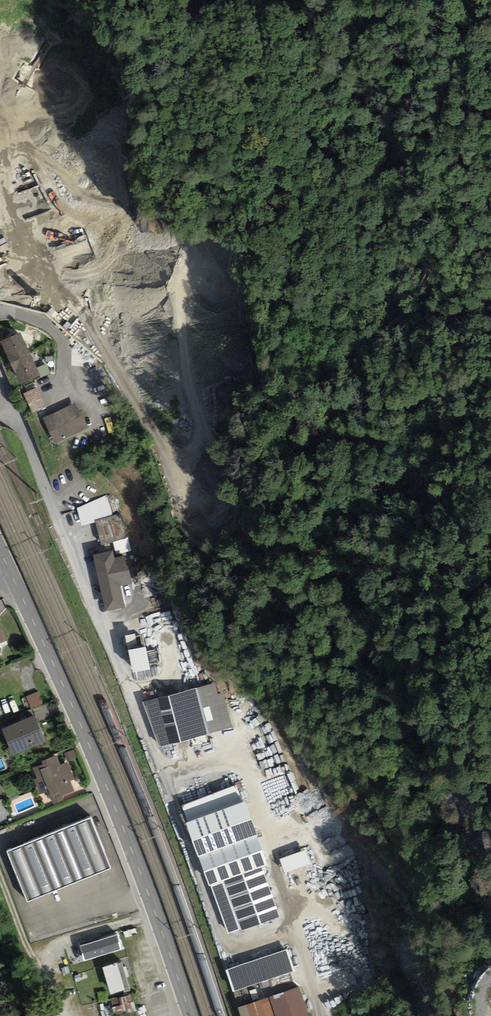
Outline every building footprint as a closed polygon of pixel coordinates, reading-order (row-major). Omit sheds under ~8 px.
[(1,254),(0,255),(0,299),(3,304),(26,290),(20,279),(15,282),(8,269),(5,271),(2,267),(7,264),(1,254)] [(36,372),(18,333),(2,340),(7,351),(6,352),(14,369),(15,368),(20,380),(36,372)] [(25,392),(34,411),(47,405),(39,386),(25,392)] [(73,405),(45,418),(55,440),(66,435),(86,425),(79,411),(77,412),(73,405)] [(92,502),(77,510),(83,525),(96,523),(100,546),(124,541),(116,501),(108,494),(92,502)] [(95,554),(106,607),(122,603),(117,582),(129,580),(126,565),(125,566),(123,556),(112,558),(110,551),(95,554)] [(143,645),(129,648),(132,667),(147,664),(143,645)] [(193,688),(143,701),(158,743),(204,731),(193,688)] [(36,689),(24,694),(28,706),(41,701),(36,689)] [(32,715),(3,727),(11,745),(28,738),(29,742),(41,737),(32,715)] [(53,755),(42,760),(44,763),(33,767),(38,778),(35,779),(40,791),(47,788),(53,802),(60,799),(58,794),(71,789),(67,779),(70,777),(64,763),(57,766),(53,755)] [(240,801),(234,785),(182,805),(188,820),(240,801)] [(90,815),(6,848),(26,899),(110,866),(90,815)] [(287,870),(313,860),(308,847),(282,856),(287,870)] [(229,875),(224,877),(241,925),(276,913),(258,864),(244,869),(229,875)] [(225,865),(212,870),(215,879),(228,874),(225,865)] [(115,933),(96,938),(100,952),(119,947),(115,933)] [(231,946),(219,950),(232,987),(254,979),(269,975),(282,971),(292,968),(285,949),(237,965),(231,946)] [(92,969),(86,951),(77,954),(82,972),(92,969)] [(121,960),(104,965),(111,990),(122,987),(123,990),(129,988),(121,960)] [(266,978),(259,981),(261,986),(268,984),(266,978)] [(244,983),(232,987),(238,1005),(250,1001),(244,983)] [(238,1005),(241,1015),(308,1015),(297,985),(250,1001),(238,1005)] [(132,1001),(130,994),(119,997),(121,1004),(132,1001)]
